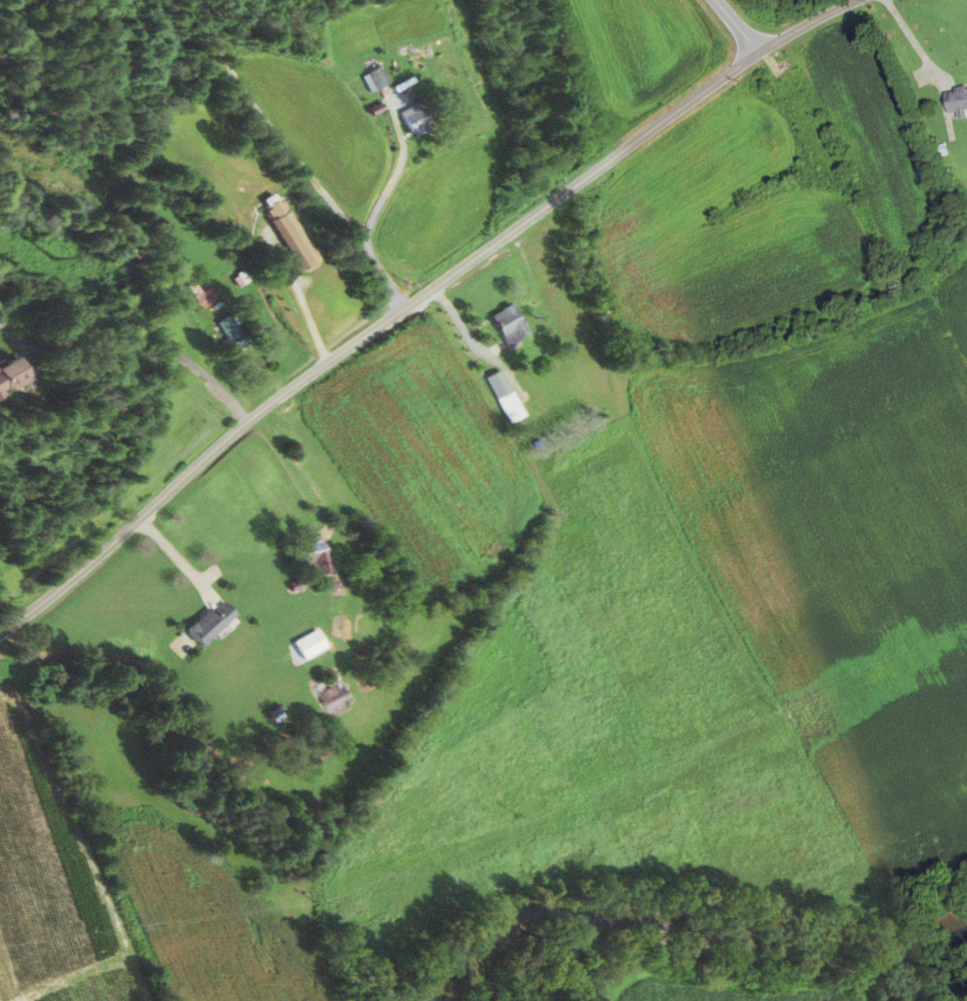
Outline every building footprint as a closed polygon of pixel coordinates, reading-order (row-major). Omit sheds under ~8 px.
[(371,91),(386,84),(378,67),(363,75),(371,91)] [(950,117),(966,110),(966,86),(942,97),(950,117)] [(397,113),(406,137),(427,129),(418,105),(397,113)] [(311,266),(271,194),(257,201),(297,273),(311,266)] [(216,300),(207,287),(199,293),(188,278),(179,285),(198,312),(216,300)] [(509,341),(522,334),(507,305),(486,315),(498,339),(506,335),(509,341)] [(241,346),(226,316),(210,324),(224,354),(241,346)] [(22,381),(8,356),(0,360),(0,393),(22,381)] [(483,377),(504,424),(519,417),(498,370),(483,377)] [(309,577),(325,572),(316,540),(292,547),(299,569),(306,567),(309,577)] [(181,632),(196,647),(229,614),(214,599),(181,632)] [(306,687),(318,707),(340,694),(329,674),(306,687)]
